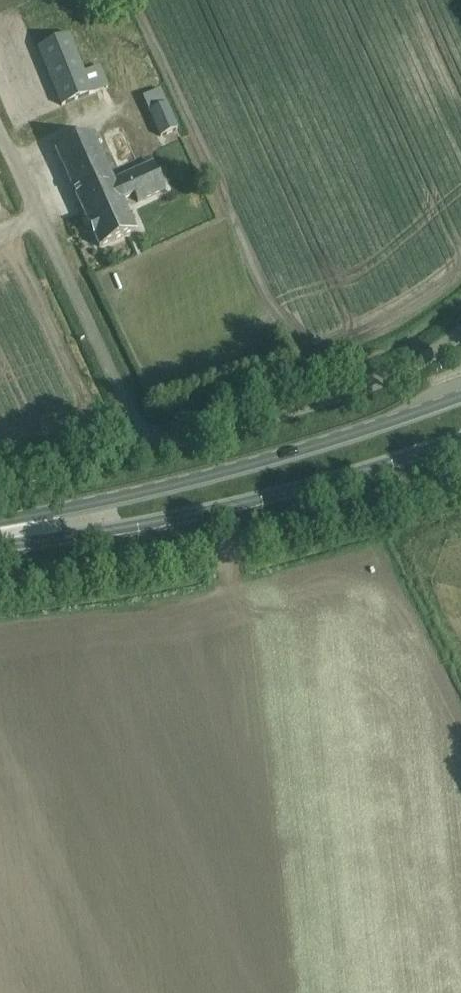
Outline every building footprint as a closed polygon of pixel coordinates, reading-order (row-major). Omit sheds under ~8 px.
[(62,105),(80,98),(107,87),(100,69),(85,75),(69,35),(38,47),(62,105)] [(161,137),(178,129),(158,84),(151,87),(154,93),(143,97),(161,137)] [(136,230),(128,212),(124,204),(135,199),(138,205),(168,192),(155,164),(114,182),(92,133),(56,150),(99,247),(136,230)]
